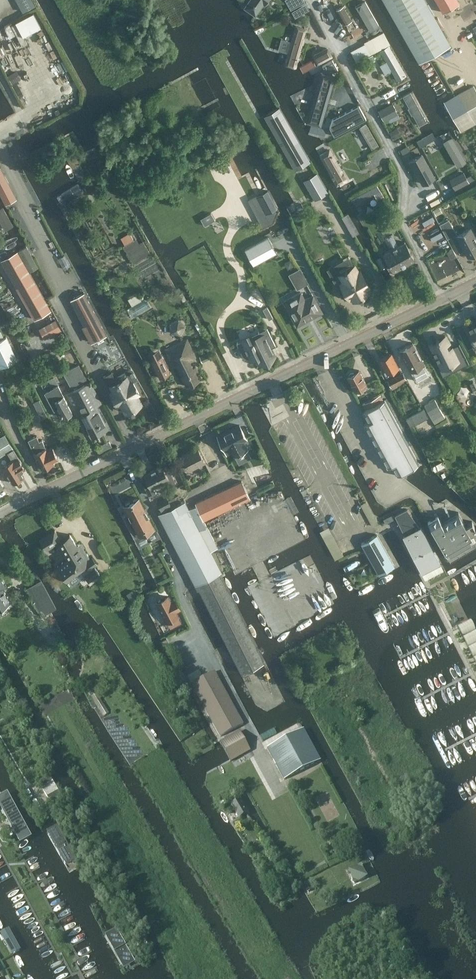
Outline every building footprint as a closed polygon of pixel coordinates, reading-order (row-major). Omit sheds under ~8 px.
[(25,13),(36,7),(32,0),(17,0),(25,13)] [(244,7),(256,15),(264,3),(265,4),(268,0),(249,0),(244,7)] [(292,0),(285,0),(291,9),(296,7),(292,0)] [(419,64),(451,47),(424,0),(383,0),(419,64)] [(443,12),(459,3),(458,0),(436,0),(443,12)] [(370,31),(379,26),(365,1),(356,6),(370,31)] [(343,6),(337,10),(344,24),(351,20),(343,6)] [(285,64),(296,67),(307,29),(296,26),(285,64)] [(371,54),(390,44),(383,32),(365,42),(371,54)] [(390,70),(392,69),(398,79),(405,75),(389,46),(381,50),(387,61),(386,62),(390,70)] [(318,63),(331,56),(327,48),(314,55),(318,63)] [(312,59),(299,66),(303,72),(316,66),(312,59)] [(332,59),(325,63),(326,66),(334,68),(337,66),(332,59)] [(336,76),(325,72),(311,120),(323,124),(336,76)] [(403,84),(396,88),(412,117),(419,113),(403,84)] [(475,124),(475,89),(474,85),(458,94),(444,102),(453,119),(461,132),(475,124)] [(383,119),(397,112),(393,103),(378,110),(383,119)] [(345,112),(353,126),(366,119),(359,105),(345,112)] [(279,107),(264,116),(295,171),(310,162),(279,107)] [(364,134),(370,131),(367,126),(361,129),(364,134)] [(440,135),(427,143),(432,153),(446,145),(443,141),(440,135)] [(451,137),(444,141),(458,165),(465,161),(451,137)] [(372,150),(378,147),(376,141),(369,145),(372,150)] [(347,180),(330,150),(320,155),(337,185),(347,180)] [(422,155),(410,161),(423,184),(434,177),(422,155)] [(362,158),(356,161),(361,171),(367,168),(362,158)] [(263,208),(273,202),(252,163),(243,168),(255,189),(253,190),(263,208)] [(0,167),(0,193),(5,203),(16,197),(0,167)] [(315,200),(328,193),(316,173),(303,181),(315,200)] [(450,181),(455,190),(469,182),(464,173),(450,181)] [(62,205),(83,192),(78,184),(57,197),(62,205)] [(380,190),(373,193),(376,199),(383,195),(380,190)] [(439,206),(433,210),(436,216),(442,212),(439,206)] [(348,213),(342,216),(353,236),(359,232),(348,213)] [(456,234),(448,219),(439,224),(447,239),(450,237),(457,249),(462,246),(468,256),(475,252),(475,240),(470,228),(457,235),(456,234)] [(131,230),(135,238),(126,243),(135,260),(150,252),(137,227),(131,230)] [(125,242),(134,238),(130,231),(121,235),(125,242)] [(257,266),(281,254),(272,238),(249,250),(257,266)] [(404,241),(384,252),(394,270),(414,259),(404,241)] [(451,258),(456,255),(452,248),(447,251),(451,258)] [(31,273),(39,269),(28,249),(20,253),(31,273)] [(380,257),(376,259),(382,270),(386,268),(380,257)] [(290,260),(285,263),(288,269),(293,266),(290,260)] [(340,285),(346,297),(350,295),(351,297),(353,296),(355,299),(371,290),(369,287),(372,286),(371,284),(374,282),(368,270),(364,272),(363,270),(360,271),(357,264),(341,273),(345,280),(342,281),(343,283),(340,285)] [(90,342),(106,334),(84,292),(71,299),(85,325),(82,327),(90,342)] [(284,302),(297,326),(322,312),(313,295),(305,300),(301,292),(284,302)] [(134,316),(151,306),(146,298),(129,307),(134,316)] [(267,307),(263,309),(268,319),(273,317),(267,307)] [(448,314),(444,315),(449,326),(453,325),(448,314)] [(45,338),(61,329),(55,319),(39,328),(45,338)] [(171,323),(172,332),(180,333),(184,326),(178,320),(171,323)] [(468,327),(471,334),(471,335),(468,337),(474,348),(475,347),(475,323),(468,327)] [(275,354),(271,347),(276,345),(267,328),(259,332),(258,332),(260,337),(253,340),(251,337),(251,336),(241,341),(237,343),(245,359),(249,357),(255,355),(258,362),(264,359),(264,360),(269,358),(269,357),(275,354)] [(398,346),(415,339),(410,328),(393,336),(398,346)] [(436,340),(430,343),(434,350),(433,351),(433,352),(435,351),(436,353),(435,354),(435,355),(436,354),(437,356),(436,357),(437,357),(439,359),(437,359),(438,360),(439,360),(443,368),(449,365),(452,364),(451,363),(458,360),(457,359),(465,356),(465,357),(466,356),(459,343),(458,343),(459,344),(451,348),(445,335),(439,338),(439,337),(436,339),(436,340)] [(6,337),(0,340),(0,366),(1,367),(17,359),(6,337)] [(177,366),(186,386),(201,380),(192,360),(196,358),(186,339),(165,349),(173,367),(177,366)] [(429,374),(424,364),(412,342),(399,349),(416,381),(429,374)] [(208,352),(199,356),(202,362),(211,358),(208,352)] [(380,359),(388,373),(394,369),(395,370),(399,368),(391,353),(380,359)] [(150,359),(160,378),(170,373),(161,354),(150,359)] [(73,385),(84,379),(78,368),(66,374),(73,385)] [(366,385),(359,370),(355,372),(350,372),(347,376),(355,390),(361,387),(362,388),(366,386),(366,385)] [(458,370),(447,377),(451,386),(463,379),(458,370)] [(111,371),(102,376),(107,385),(110,384),(114,391),(112,392),(114,396),(113,396),(118,405),(121,403),(125,411),(126,412),(141,404),(141,403),(140,403),(136,395),(139,393),(131,378),(121,383),(119,379),(118,379),(117,380),(111,371)] [(387,380),(391,387),(406,379),(403,372),(387,380)] [(46,390),(58,382),(55,377),(43,385),(46,390)] [(108,428),(95,403),(93,399),(99,397),(91,381),(67,393),(79,416),(82,415),(92,436),(108,428)] [(72,412),(63,395),(58,386),(45,392),(54,409),(58,408),(63,417),(72,412)] [(362,404),(365,410),(383,400),(380,395),(362,404)] [(39,399),(33,402),(38,412),(44,409),(39,399)] [(419,464),(384,400),(363,412),(368,422),(364,424),(387,467),(391,465),(397,476),(419,464)] [(435,423),(445,417),(435,400),(424,405),(435,423)] [(410,426),(428,417),(424,409),(406,419),(410,426)] [(246,438),(239,425),(218,436),(227,453),(232,450),(235,454),(235,455),(239,453),(239,454),(242,452),(241,451),(245,449),(241,441),(246,438)] [(13,448),(4,434),(0,437),(0,457),(8,452),(7,451),(13,448)] [(58,458),(53,447),(47,449),(42,439),(39,441),(36,435),(28,439),(34,452),(42,468),(43,468),(45,469),(48,467),(48,465),(53,463),(52,461),(58,458)] [(260,453),(259,451),(254,440),(246,444),(251,455),(247,456),(248,458),(240,463),(243,470),(259,463),(260,465),(267,462),(262,452),(260,453)] [(189,470),(205,463),(197,447),(182,456),(189,470)] [(19,479),(24,476),(21,471),(25,468),(13,448),(7,451),(8,452),(12,459),(2,465),(13,483),(15,482),(16,482),(19,481),(19,479)] [(162,465),(153,470),(160,483),(168,479),(170,485),(175,482),(168,468),(165,470),(162,465)] [(153,487),(160,483),(153,470),(144,474),(146,479),(143,481),(150,495),(155,493),(153,487)] [(204,520),(250,498),(242,481),(196,502),(204,520)] [(157,501),(161,510),(171,505),(169,500),(167,496),(157,501)] [(124,505),(129,514),(133,522),(130,524),(135,533),(145,528),(148,533),(156,529),(139,497),(124,505)] [(189,508),(185,500),(158,515),(194,583),(219,570),(210,552),(218,548),(195,505),(189,508)] [(395,515),(397,518),(403,529),(405,533),(419,526),(407,510),(395,515)] [(442,521),(438,515),(428,520),(448,555),(474,540),(475,544),(475,543),(475,527),(475,528),(472,521),(466,525),(458,512),(442,521)] [(331,525),(323,528),(334,558),(343,555),(331,525)] [(419,526),(405,533),(403,534),(422,571),(440,562),(421,525),(419,526)] [(44,543),(47,549),(57,543),(66,558),(57,565),(67,579),(92,561),(87,554),(83,556),(70,534),(61,540),(54,529),(40,538),(44,543)] [(377,534),(361,543),(366,552),(379,575),(394,566),(377,534)] [(264,662),(219,573),(194,585),(197,590),(199,589),(242,673),(264,662)] [(236,588),(230,576),(224,579),(230,591),(236,588)] [(11,602),(3,589),(6,587),(0,578),(0,609),(11,602)] [(41,580),(38,582),(26,588),(41,616),(56,609),(41,580)] [(132,590),(126,594),(130,600),(136,596),(132,590)] [(157,602),(170,627),(181,622),(175,610),(177,609),(172,601),(170,602),(167,596),(157,602)] [(17,598),(13,601),(16,607),(21,605),(17,598)] [(167,637),(161,640),(165,647),(171,644),(167,637)] [(220,736),(232,730),(241,725),(243,724),(214,671),(191,684),(220,736)] [(97,692),(91,696),(103,716),(109,712),(97,692)] [(221,740),(232,760),(252,750),(241,729),(221,740)] [(304,729),(303,729),(267,749),(284,780),(321,760),(304,729)] [(50,802),(57,798),(60,803),(64,801),(61,796),(49,775),(38,782),(50,802)] [(0,798),(0,805),(9,822),(20,842),(30,836),(7,794),(0,798)] [(239,818),(247,814),(239,800),(231,804),(239,818)] [(49,833),(69,871),(80,866),(59,828),(49,833)] [(354,883),(367,877),(361,864),(348,870),(354,883)] [(310,881),(303,885),(307,893),(315,888),(310,881)] [(106,936),(123,966),(133,960),(116,930),(106,936)]
